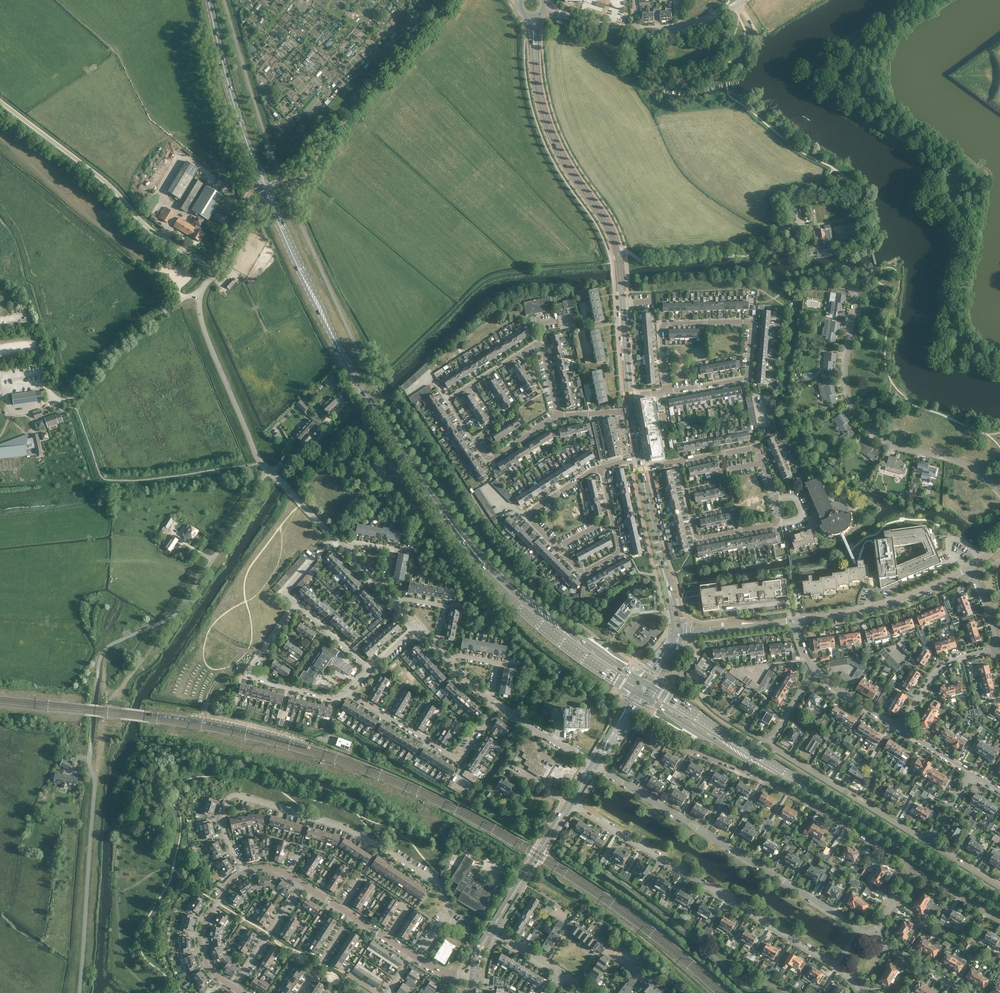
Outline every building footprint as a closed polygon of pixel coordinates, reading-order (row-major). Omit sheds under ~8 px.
[(654,17),(657,16),(657,9),(654,9),(654,12),(648,12),(649,22),(654,22),(654,17)] [(666,21),(666,11),(660,11),(660,9),(657,9),(657,16),(660,16),(660,21),(666,21)] [(978,55),(979,57),(999,41),(999,39),(978,55)] [(307,54),(302,61),(306,63),(311,56),(307,54)] [(351,76),(354,80),(361,73),(357,70),(351,76)] [(280,89),(272,82),(268,86),(276,93),(280,89)] [(982,96),(980,98),(999,112),(999,110),(982,96)] [(199,169),(186,162),(168,192),(181,200),(186,191),(194,178),(199,169)] [(186,191),(181,200),(177,206),(186,212),(195,197),(203,184),(194,178),(186,191)] [(192,210),(209,220),(224,195),(206,185),(192,210)] [(174,212),(165,207),(159,217),(167,223),(174,212)] [(198,230),(198,229),(179,218),(174,227),(193,238),(193,237),(198,241),(203,233),(198,230)] [(817,255),(835,252),(831,228),(826,228),(819,230),(821,238),(825,237),(823,230),(825,229),(827,238),(829,240),(830,248),(819,250),(818,241),(819,240),(817,230),(813,231),(817,255)] [(825,239),(821,240),(819,242),(820,246),(822,247),(826,247),(828,244),(827,240),(825,239)] [(229,289),(235,283),(231,280),(225,286),(229,289)] [(604,321),(599,297),(597,289),(588,291),(594,323),(604,321)] [(842,303),(845,304),(846,295),(831,293),(830,302),(832,302),(831,312),(828,312),(828,317),(837,318),(838,312),(841,312),(842,303)] [(540,313),(546,312),(553,310),(550,297),(523,303),(526,316),(540,313)] [(566,309),(574,308),(572,300),(563,302),(563,303),(557,304),(560,316),(568,314),(566,309)] [(835,320),(826,319),(826,323),(829,324),(826,340),(835,341),(836,333),(839,333),(840,323),(835,322),(835,320)] [(517,328),(524,339),(529,335),(527,333),(530,331),(527,326),(525,327),(524,328),(525,329),(522,331),(522,330),(521,330),(519,327),(517,328)] [(511,337),(509,334),(505,328),(503,329),(507,335),(514,345),(519,342),(514,334),(511,337)] [(517,332),(517,333),(514,334),(519,342),(524,339),(517,328),(515,329),(517,332)] [(606,361),(600,337),(599,330),(589,332),(596,364),(606,361)] [(509,349),(514,345),(507,335),(505,336),(508,340),(505,342),(509,349)] [(553,349),(560,347),(560,343),(569,341),(569,339),(564,340),(561,341),(559,341),(552,343),(553,349)] [(509,349),(505,342),(501,344),(499,340),(495,343),(497,345),(499,344),(499,346),(503,352),(509,349)] [(493,347),(498,355),(503,352),(499,346),(495,349),(493,347)] [(498,355),(493,347),(490,349),(489,347),(487,348),(493,358),(498,355)] [(488,362),(493,358),(487,348),(485,349),(487,353),(484,355),(488,362)] [(563,359),(565,359),(564,355),(567,354),(567,352),(555,355),(556,361),(563,359)] [(835,362),(836,353),(825,352),(823,369),(832,370),(833,362),(835,362)] [(488,362),(484,355),(481,358),(478,353),(476,355),(483,365),(488,362)] [(478,368),(483,365),(476,355),(475,356),(477,360),(474,362),(478,368)] [(474,362),(472,360),(469,362),(468,360),(466,361),(473,372),(478,368),(474,362)] [(468,375),(473,372),(466,361),(464,362),(467,367),(464,369),(468,375)] [(515,373),(525,366),(524,365),(521,367),(518,364),(512,368),(515,373)] [(558,372),(565,371),(565,367),(570,366),(569,364),(557,366),(558,372)] [(468,375),(464,369),(461,371),(458,366),(456,368),(458,371),(463,378),(468,375)] [(525,366),(515,373),(518,377),(524,373),(523,371),(525,370),(524,369),(526,368),(525,366)] [(458,371),(456,368),(454,369),(457,373),(453,375),(457,381),(463,378),(458,371)] [(442,369),(434,374),(436,377),(444,372),(442,369)] [(607,402),(602,375),(601,371),(591,373),(598,404),(607,402)] [(446,374),(452,385),(457,381),(453,375),(450,377),(448,373),(446,374)] [(526,376),(524,373),(518,377),(521,381),(530,375),(529,374),(526,376)] [(530,375),(521,381),(523,386),(530,382),(528,379),(531,377),(530,375)] [(333,376),(324,384),(328,388),(337,380),(333,376)] [(452,385),(447,376),(444,377),(446,380),(441,383),(445,388),(447,387),(447,388),(452,385)] [(561,384),(568,383),(567,379),(572,378),(572,376),(560,378),(561,384)] [(489,389),(491,388),(501,381),(500,380),(497,382),(495,379),(492,381),(491,379),(485,383),(489,389)] [(492,393),(501,388),(499,385),(502,383),(501,381),(491,388),(489,389),(490,389),(492,393)] [(530,382),(523,386),(522,387),(525,392),(536,384),(535,383),(532,385),(530,382)] [(827,405),(836,403),(834,394),(836,394),(833,383),(823,386),(827,405)] [(536,384),(525,392),(528,396),(529,395),(536,391),(535,389),(536,388),(536,387),(537,386),(536,384)] [(497,397),(507,390),(506,389),(503,391),(501,388),(492,393),(494,392),(497,397)] [(563,396),(570,395),(569,391),(575,390),(574,388),(562,390),(563,396)] [(737,401),(736,395),(735,388),(729,389),(730,396),(734,395),(735,401),(737,401)] [(731,399),(730,396),(729,389),(723,390),(724,397),(728,396),(729,403),(729,406),(732,405),(731,402),(731,399)] [(498,402),(506,397),(505,394),(508,392),(507,390),(497,397),(495,398),(498,402)] [(12,395),(13,405),(38,401),(42,400),(41,392),(36,393),(36,391),(12,395)] [(435,397),(433,394),(424,400),(427,405),(430,403),(439,397),(438,395),(435,397)] [(467,403),(477,397),(476,395),(473,397),(471,394),(465,398),(467,403)] [(701,405),(700,402),(699,394),(693,396),(694,403),(698,402),(699,408),(699,411),(702,411),(701,408),(701,405)] [(324,400),(320,404),(327,413),(338,403),(333,396),(326,402),(324,400)] [(695,406),(694,403),(693,396),(687,397),(688,404),(689,407),(692,406),(693,411),(696,411),(695,409),(695,406)] [(430,409),(433,407),(439,403),(437,400),(440,398),(439,397),(430,403),(427,405),(430,409)] [(470,407),(477,403),(475,401),(478,399),(477,397),(467,403),(470,407)] [(503,405),(512,399),(512,398),(508,400),(506,397),(498,402),(501,407),(503,405)] [(689,407),(688,404),(687,397),(681,398),(682,405),(686,404),(687,410),(688,415),(690,415),(689,410),(689,407)] [(681,398),(675,399),(676,406),(677,409),(680,408),(681,411),(683,411),(681,398)] [(503,405),(503,406),(506,410),(512,406),(510,403),(514,401),(512,399),(503,405)] [(304,413),(309,409),(301,400),(296,405),(304,413)] [(577,400),(564,402),(566,408),(573,407),(572,403),(577,402),(577,400)] [(654,401),(643,403),(652,457),(664,455),(654,401)] [(440,405),(439,403),(433,407),(435,412),(445,406),(444,404),(442,405),(442,404),(440,405)] [(473,412),(483,406),(482,404),(480,405),(480,404),(478,405),(477,403),(470,407),(473,412)] [(445,406),(435,412),(438,416),(445,412),(444,410),(445,409),(444,408),(446,407),(445,406)] [(476,416),(483,412),(481,409),(484,407),(483,406),(473,412),(476,416)] [(43,416),(41,409),(32,412),(34,418),(43,416)] [(441,421),(453,413),(452,412),(447,415),(445,412),(438,416),(441,421)] [(483,412),(476,416),(479,421),(489,415),(488,413),(485,415),(483,412)] [(845,436),(840,439),(843,444),(856,436),(848,424),(847,425),(846,423),(849,421),(843,412),(834,419),(842,432),(843,431),(846,435),(845,436)] [(453,413),(441,421),(444,425),(451,421),(449,419),(451,419),(450,417),(454,415),(453,413)] [(44,425),(47,424),(48,428),(59,424),(59,423),(63,422),(60,414),(56,415),(55,415),(45,419),(46,422),(43,423),(42,421),(36,423),(38,429),(45,427),(44,425)] [(480,427),(482,425),(489,421),(487,418),(490,416),(489,415),(479,421),(477,422),(480,427)] [(510,423),(515,429),(521,425),(519,422),(522,421),(519,417),(516,418),(517,419),(510,423)] [(612,419),(592,423),(594,431),(614,426),(612,419)] [(296,436),(301,441),(307,435),(306,434),(315,424),(311,420),(306,425),(305,425),(304,425),(303,425),(301,426),(301,427),(301,428),(302,429),(296,436)] [(322,422),(320,420),(316,424),(322,429),(326,425),(324,424),(322,422)] [(447,430),(456,424),(458,422),(457,421),(456,422),(453,424),(451,421),(444,425),(442,427),(444,431),(447,430)] [(509,433),(515,429),(510,423),(504,427),(509,433)] [(457,425),(456,424),(447,430),(450,434),(456,430),(455,428),(456,427),(455,426),(457,425)] [(582,424),(576,425),(579,438),(581,437),(580,434),(581,434),(580,432),(587,430),(586,426),(583,427),(582,424)] [(579,438),(576,425),(570,427),(572,434),(575,433),(577,438),(579,438)] [(614,426),(594,431),(595,438),(616,434),(614,426)] [(502,438),(509,433),(504,427),(498,431),(502,438)] [(554,433),(556,437),(560,437),(560,438),(564,437),(565,441),(567,440),(564,428),(558,429),(559,432),(554,433)] [(450,440),(462,432),(464,431),(463,430),(458,433),(456,430),(450,434),(448,436),(450,440)] [(743,432),(744,441),(750,440),(750,437),(753,436),(752,430),(749,430),(749,431),(743,432)] [(496,442),(502,438),(498,431),(492,435),(491,434),(489,436),(492,440),(494,438),(496,442)] [(309,432),(307,435),(301,441),(307,446),(314,438),(312,436),(313,435),(312,435),(309,432)] [(462,432),(450,440),(453,444),(455,443),(462,439),(460,436),(463,434),(462,432)] [(556,437),(554,433),(549,434),(548,432),(543,435),(550,445),(551,444),(550,442),(553,439),(552,438),(556,437)] [(27,455),(25,446),(35,444),(36,450),(42,449),(40,441),(39,435),(39,434),(33,435),(33,438),(28,439),(29,433),(23,436),(0,445),(0,458),(27,455)] [(616,434),(595,438),(597,446),(617,441),(616,434)] [(768,436),(770,439),(767,440),(769,446),(776,443),(774,437),(776,436),(775,434),(768,436)] [(550,445),(543,435),(538,438),(542,444),(544,443),(545,444),(546,444),(547,447),(550,445)] [(538,438),(533,442),(539,452),(541,451),(538,447),(542,444),(538,438)] [(683,442),(684,452),(691,451),(689,441),(688,438),(686,438),(687,441),(683,442)] [(874,447),(862,438),(854,450),(858,452),(859,450),(875,461),(880,454),(873,449),(874,447)] [(463,441),(462,439),(455,443),(458,448),(468,441),(467,440),(465,441),(464,440),(463,441)] [(458,448),(456,449),(459,454),(461,452),(468,448),(466,445),(469,443),(468,441),(458,448)] [(619,448),(617,441),(597,446),(598,453),(619,448)] [(539,452),(533,442),(527,445),(531,451),(532,453),(535,451),(539,456),(541,454),(539,452)] [(678,453),(684,452),(683,442),(677,443),(677,444),(673,444),(675,451),(678,450),(678,453)] [(778,449),(776,443),(769,446),(772,451),(778,449)] [(530,460),(532,459),(531,458),(528,453),(531,451),(527,445),(522,448),(530,460)] [(774,457),(781,454),(780,452),(782,451),(782,449),(785,448),(784,446),(778,449),(772,451),(774,457)] [(462,458),(474,450),(473,449),(470,451),(468,448),(461,452),(459,454),(462,458)] [(528,462),(530,460),(522,448),(517,452),(521,458),(524,456),(527,460),(528,462)] [(619,448),(598,453),(600,461),(621,456),(619,448)] [(584,449),(583,450),(590,461),(594,458),(590,451),(587,452),(585,449),(584,449)] [(474,450),(462,458),(464,462),(467,461),(473,457),(472,454),(475,452),(474,450)] [(583,455),(581,456),(585,463),(590,461),(583,450),(581,451),(583,455)] [(521,458),(517,452),(512,455),(519,465),(521,464),(518,460),(521,458)] [(776,463),(783,460),(781,454),(774,457),(776,463)] [(512,455),(507,458),(511,464),(514,462),(517,467),(519,465),(512,455)] [(585,463),(581,456),(579,458),(576,455),(574,456),(581,466),(585,463)] [(574,460),(572,462),(577,469),(581,466),(574,456),(573,457),(574,460)] [(905,463),(897,461),(897,458),(889,456),(887,462),(883,461),(881,466),(885,467),(886,467),(886,469),(887,470),(903,475),(904,474),(906,469),(905,467),(904,467),(905,463)] [(475,460),(473,457),(467,461),(470,465),(479,459),(478,458),(475,460)] [(507,458),(502,461),(508,472),(510,475),(512,473),(509,468),(512,466),(511,464),(507,458)] [(713,460),(713,463),(715,471),(720,470),(720,471),(723,470),(721,461),(718,462),(715,462),(714,458),(712,458),(713,460)] [(471,471),(479,466),(478,464),(479,463),(479,462),(480,461),(479,459),(470,465),(468,466),(471,471)] [(715,471),(713,463),(710,463),(709,459),(707,459),(708,464),(711,476),(711,475),(716,474),(715,472),(715,471)] [(779,468),(785,465),(787,465),(785,459),(783,460),(776,463),(779,468)] [(566,461),(572,472),(577,469),(572,462),(570,463),(567,460),(566,461)] [(705,473),(706,477),(711,476),(708,464),(706,464),(705,460),(703,460),(704,465),(705,473)] [(500,477),(508,472),(502,461),(497,465),(498,468),(496,469),(496,470),(493,471),(497,476),(495,477),(496,479),(500,477)] [(568,475),(572,472),(566,461),(564,462),(566,466),(564,467),(568,475)] [(929,464),(919,462),(917,468),(915,467),(914,472),(922,474),(921,478),(929,480),(930,476),(935,477),(937,468),(929,467),(929,464)] [(787,465),(785,465),(779,468),(781,474),(790,470),(788,464),(787,465)] [(471,471),(470,471),(473,476),(476,474),(485,468),(484,467),(481,468),(479,466),(471,471)] [(568,475),(564,467),(561,469),(559,466),(557,467),(564,477),(568,475)] [(564,477),(557,467),(555,468),(557,472),(555,473),(559,480),(564,477)] [(486,470),(485,468),(476,474),(481,482),(488,478),(486,474),(485,475),(483,472),(486,470)] [(662,478),(673,475),(672,473),(677,472),(677,469),(661,473),(662,478)] [(783,480),(790,477),(793,476),(790,470),(781,474),(783,480)] [(559,480),(555,473),(552,474),(550,472),(548,473),(555,483),(559,480)] [(555,483),(548,473),(547,474),(548,477),(546,479),(551,486),(555,483)] [(551,486),(546,479),(544,480),(541,477),(540,478),(546,489),(551,486)] [(546,489),(540,478),(538,479),(539,483),(537,484),(542,491),(546,489)] [(830,503),(818,478),(805,483),(807,487),(808,486),(810,489),(808,490),(810,489),(811,492),(809,493),(812,500),(814,499),(816,505),(815,506),(818,513),(820,512),(822,518),(821,518),(823,525),(820,526),(821,529),(823,531),(826,533),(826,531),(829,532),(828,534),(829,534),(829,532),(832,533),(832,535),(834,535),(837,535),(840,534),(840,533),(841,532),(843,533),(845,531),(848,530),(849,527),(848,527),(849,524),(851,525),(851,524),(849,523),(850,521),(852,521),(852,518),(852,515),(851,513),(847,514),(846,512),(848,511),(847,508),(845,505),(842,504),(839,503),(836,502),(833,502),(830,503)] [(532,483),(531,484),(537,494),(542,491),(537,484),(535,486),(532,483)] [(537,494),(531,484),(529,485),(531,488),(529,490),(533,497),(537,494)] [(590,494),(597,492),(596,489),(601,488),(600,486),(589,488),(590,494)] [(533,497),(529,490),(526,491),(524,488),(522,489),(529,500),(533,497)] [(522,494),(520,496),(524,503),(529,500),(522,489),(520,491),(522,494)] [(620,502),(622,502),(630,500),(628,494),(620,496),(621,499),(616,500),(617,503),(620,502)] [(524,503),(520,496),(515,498),(520,506),(524,503)] [(603,497),(591,500),(593,506),(599,504),(599,501),(603,499),(603,497)] [(672,511),(681,510),(680,507),(685,506),(685,504),(680,505),(671,506),(671,507),(669,507),(670,512),(672,511)] [(606,509),(601,510),(594,511),(595,517),(602,516),(601,512),(606,511),(606,509)] [(725,515),(727,525),(727,526),(732,525),(730,513),(727,514),(726,510),(724,510),(725,515)] [(727,525),(725,515),(722,515),(721,511),(719,511),(720,516),(722,526),(727,525)] [(722,526),(720,516),(717,516),(716,512),(714,512),(715,517),(717,525),(717,527),(722,526)] [(513,521),(514,520),(516,517),(515,516),(511,519),(509,516),(504,521),(506,524),(504,527),(506,528),(508,526),(513,521)] [(174,520),(169,517),(160,532),(165,535),(174,520)] [(513,521),(508,526),(512,530),(517,525),(513,521)] [(362,536),(363,526),(357,524),(355,535),(362,536)] [(184,533),(182,535),(189,539),(190,537),(193,539),(198,531),(191,527),(188,525),(184,532),(184,533)] [(522,530),(517,525),(512,530),(517,535),(522,530)] [(368,537),(370,527),(363,526),(362,536),(368,537)] [(860,552),(858,561),(863,560),(869,573),(879,572),(881,589),(941,563),(926,526),(884,532),(885,540),(882,541),(883,541),(873,543),(872,541),(866,541),(865,543),(863,546),(860,552)] [(374,538),(376,528),(370,527),(368,537),(374,538)] [(381,540),(382,529),(376,528),(374,538),(381,540)] [(387,541),(389,530),(382,529),(381,540),(387,541)] [(772,529),(770,529),(771,534),(772,542),(777,541),(777,543),(781,542),(779,535),(776,536),(776,533),(773,533),(772,529)] [(807,532),(805,532),(808,544),(811,543),(811,545),(815,543),(816,545),(819,544),(817,537),(814,538),(811,529),(807,530),(807,532)] [(393,542),(395,531),(389,530),(387,541),(393,542)] [(522,530),(517,535),(521,539),(526,534),(522,530)] [(529,537),(526,534),(521,539),(525,543),(530,539),(532,537),(534,535),(537,532),(534,530),(531,532),(532,533),(529,537)] [(395,531),(393,542),(400,543),(402,533),(395,531)] [(797,534),(801,547),(801,546),(804,546),(804,547),(808,545),(808,544),(805,532),(804,531),(800,532),(800,534),(798,534),(797,534)] [(748,538),(748,533),(745,534),(746,538),(746,539),(748,547),(748,550),(753,549),(753,546),(751,537),(748,538)] [(801,547),(797,534),(797,535),(795,535),(794,534),(790,535),(794,550),(798,548),(798,547),(801,546),(801,547)] [(171,551),(178,540),(171,535),(163,546),(171,551)] [(608,538),(603,541),(606,547),(612,544),(608,538)] [(535,543),(534,543),(530,539),(525,543),(530,548),(532,546),(535,543)] [(534,552),(536,550),(542,545),(537,540),(534,543),(535,543),(532,546),(530,548),(534,552)] [(606,547),(603,541),(597,543),(601,550),(606,547)] [(601,550),(597,543),(592,546),(595,553),(601,550)] [(691,549),(689,548),(689,546),(694,545),(693,543),(688,544),(680,546),(681,551),(688,549),(688,550),(687,551),(689,553),(691,549)] [(542,545),(536,550),(540,555),(546,549),(542,545)] [(592,546),(586,549),(590,555),(595,553),(592,546)] [(546,549),(540,555),(544,559),(550,553),(546,549)] [(590,555),(586,549),(581,552),(584,558),(590,555)] [(554,550),(552,552),(550,553),(544,559),(543,561),(547,565),(549,563),(554,558),(552,555),(555,552),(554,550)] [(330,565),(337,558),(331,552),(324,558),(330,565)] [(584,558),(581,552),(576,555),(579,561),(584,558)] [(397,560),(408,562),(409,555),(398,553),(397,560)] [(560,561),(562,559),(561,557),(557,560),(554,558),(549,563),(553,568),(559,562),(560,561)] [(622,562),(621,560),(620,557),(617,559),(620,563),(617,564),(620,570),(625,568),(622,562)] [(334,569),(341,563),(337,558),(330,565),(334,569)] [(627,559),(622,562),(625,568),(631,565),(627,559)] [(396,566),(406,568),(408,562),(397,560),(396,566)] [(868,576),(868,573),(869,573),(863,560),(858,561),(858,567),(856,567),(845,569),(846,572),(833,574),(833,576),(820,578),(820,581),(813,582),(812,576),(809,576),(809,581),(803,582),(804,594),(809,593),(809,592),(811,592),(811,595),(814,594),(814,595),(822,594),(822,593),(825,593),(825,590),(827,590),(835,589),(835,588),(838,588),(837,585),(840,585),(840,586),(847,585),(847,584),(850,583),(850,581),(852,580),(852,581),(860,580),(859,579),(862,579),(862,575),(864,575),(864,577),(868,576)] [(563,566),(559,562),(553,568),(557,572),(563,566)] [(336,575),(345,567),(341,563),(334,569),(338,574),(336,575)] [(615,573),(620,570),(617,564),(611,567),(615,573)] [(395,572),(405,574),(406,568),(396,566),(395,572)] [(563,566),(557,572),(562,576),(567,571),(563,566)] [(342,578),(349,572),(345,567),(336,575),(340,580),(342,578)] [(569,572),(573,569),(571,567),(569,569),(567,571),(562,576),(566,581),(572,575),(569,572)] [(615,573),(611,567),(606,570),(609,576),(615,573)] [(606,570),(601,573),(604,579),(609,576),(606,570)] [(345,584),(353,576),(349,572),(342,578),(346,583),(345,584)] [(404,581),(405,574),(395,572),(394,579),(404,581)] [(601,573),(596,576),(599,582),(604,579),(601,573)] [(569,586),(570,585),(580,576),(578,574),(574,578),(572,575),(566,581),(565,582),(569,586)] [(349,588),(350,587),(357,581),(353,576),(345,584),(349,588)] [(580,576),(570,585),(575,590),(580,584),(578,581),(581,578),(580,576)] [(599,582),(596,576),(590,579),(594,585),(599,582)] [(594,585),(590,579),(585,582),(588,588),(594,585)] [(700,586),(704,612),(719,610),(719,606),(725,605),(724,604),(728,602),(731,602),(731,603),(739,602),(740,603),(745,603),(745,601),(760,600),(760,601),(766,600),(766,597),(770,597),(770,598),(788,596),(786,579),(717,588),(717,584),(700,586)] [(357,581),(350,587),(354,592),(355,591),(357,594),(362,589),(360,587),(361,585),(357,581)] [(410,583),(408,593),(411,593),(411,592),(417,593),(419,584),(410,583)] [(426,595),(428,586),(419,584),(417,593),(417,594),(420,595),(420,594),(426,595)] [(435,597),(436,587),(428,586),(426,595),(426,596),(429,596),(435,597)] [(303,598),(308,592),(303,587),(302,589),(300,591),(298,593),(303,598)] [(444,598),(445,589),(436,587),(435,597),(435,598),(438,598),(438,597),(444,598)] [(362,589),(357,594),(358,596),(362,601),(369,594),(365,590),(364,591),(362,589)] [(445,589),(444,598),(443,599),(446,600),(447,599),(453,600),(454,591),(445,589)] [(312,596),(313,596),(314,595),(309,591),(308,592),(303,598),(307,602),(312,596)] [(958,606),(959,605),(968,602),(965,595),(962,593),(957,595),(957,599),(958,602),(957,603),(958,606)] [(366,605),(374,599),(369,594),(362,601),(366,605)] [(312,606),(317,600),(313,596),(312,596),(307,602),(312,606)] [(625,602),(607,625),(609,626),(608,627),(611,630),(612,629),(619,634),(622,630),(620,629),(630,616),(634,615),(635,614),(635,613),(655,611),(655,609),(656,609),(656,603),(654,603),(653,598),(640,600),(638,602),(630,596),(627,599),(625,602)] [(371,610),(378,603),(374,599),(366,605),(371,610)] [(316,610),(322,604),(317,600),(312,606),(316,610)] [(970,608),(968,602),(959,605),(961,608),(960,609),(961,612),(962,611),(970,608)] [(375,614),(382,608),(378,603),(371,610),(375,614)] [(321,614),(326,608),(326,607),(322,604),(316,610),(321,614)] [(328,619),(333,614),(335,612),(328,605),(326,607),(326,608),(321,614),(325,618),(326,617),(328,619)] [(450,616),(458,618),(460,612),(462,612),(462,609),(455,607),(454,610),(451,610),(450,616)] [(945,615),(942,607),(936,609),(939,619),(940,618),(939,617),(943,616),(943,617),(945,616),(948,624),(946,624),(947,626),(952,624),(948,614),(945,615)] [(375,614),(379,619),(386,612),(382,608),(375,614)] [(973,614),(970,608),(962,611),(963,614),(962,615),(963,618),(973,614)] [(937,619),(939,619),(936,609),(929,612),(933,620),(937,619)] [(335,611),(328,619),(331,621),(330,622),(334,626),(340,620),(342,618),(335,611)] [(933,620),(929,612),(923,615),(927,623),(930,621),(931,622),(934,621),(933,620)] [(927,623),(923,615),(917,617),(921,625),(924,624),(925,625),(927,624),(927,623)] [(448,623),(457,625),(458,618),(450,616),(448,623)] [(379,619),(368,629),(370,631),(381,621),(379,619)] [(905,621),(908,632),(915,630),(914,629),(911,619),(905,621)] [(340,620),(334,626),(339,630),(341,627),(345,624),(340,620)] [(390,626),(396,633),(401,629),(394,621),(390,626)] [(899,623),(902,633),(902,634),(908,632),(905,621),(899,623)] [(976,628),(975,621),(964,625),(964,627),(967,627),(968,630),(967,630),(967,631),(976,628)] [(303,635),(308,628),(300,623),(295,630),(303,635)] [(447,630),(456,631),(457,625),(448,623),(447,630)] [(899,634),(902,633),(899,623),(892,625),(893,629),(890,630),(891,635),(895,634),(898,633),(899,634)] [(344,634),(349,628),(345,624),(341,627),(339,630),(344,634)] [(391,637),(396,633),(390,626),(385,630),(391,637)] [(880,637),(881,637),(884,636),(885,637),(887,637),(887,639),(891,638),(889,631),(886,632),(885,627),(878,628),(880,637)] [(308,628),(303,635),(311,641),(316,634),(308,628)] [(348,638),(354,632),(349,628),(344,634),(348,638)] [(881,640),(881,637),(880,637),(878,628),(872,630),(874,639),(874,640),(875,641),(881,640)] [(969,637),(978,634),(976,628),(967,631),(968,634),(969,633),(970,636),(969,636),(969,637)] [(387,641),(391,637),(385,630),(381,634),(387,641)] [(455,638),(456,631),(447,630),(446,636),(449,637),(448,640),(456,641),(457,638),(455,638)] [(874,639),(872,630),(865,632),(867,640),(871,639),(872,640),(874,640),(874,639)] [(354,632),(348,638),(353,642),(358,636),(354,632)] [(853,634),(854,644),(855,644),(855,643),(858,642),(858,643),(861,643),(859,633),(853,634)] [(376,638),(382,645),(387,641),(381,634),(376,638)] [(852,644),(854,644),(853,634),(846,635),(848,645),(848,644),(851,643),(852,644)] [(978,634),(969,637),(970,640),(971,639),(972,643),(976,642),(976,644),(981,643),(980,640),(978,634)] [(848,645),(846,635),(839,636),(841,645),(842,649),(848,648),(848,645)] [(950,649),(957,647),(954,638),(954,636),(951,636),(951,638),(948,639),(950,649)] [(828,647),(832,646),(832,647),(835,647),(833,637),(827,638),(828,647)] [(944,650),(950,649),(948,639),(947,637),(941,639),(941,641),(944,650)] [(378,649),(382,645),(376,638),(372,642),(378,649)] [(463,639),(461,649),(467,650),(469,640),(463,639)] [(814,652),(821,651),(821,649),(822,649),(821,648),(820,639),(808,640),(809,647),(813,646),(814,652)] [(469,640),(467,650),(473,651),(475,641),(469,640)] [(291,654),(296,647),(288,641),(283,648),(291,654)] [(482,642),(475,641),(473,651),(480,652),(482,642)] [(938,652),(944,650),(941,641),(935,643),(938,652)] [(367,646),(373,653),(378,649),(372,642),(367,646)] [(482,642),(480,652),(486,654),(488,643),(482,642)] [(795,660),(794,651),(793,651),(793,648),(792,648),(791,642),(784,643),(785,653),(789,652),(790,661),(795,660)] [(353,668),(336,656),(339,652),(332,647),(326,643),(306,673),(304,671),(301,675),(299,678),(311,686),(319,674),(323,676),(330,666),(339,672),(341,671),(341,670),(348,675),(353,668)] [(488,643),(486,654),(492,655),(494,644),(488,643)] [(756,644),(757,653),(764,652),(763,643),(756,644)] [(785,653),(784,643),(776,644),(778,654),(785,653)] [(500,646),(494,644),(492,655),(499,656),(500,646)] [(750,654),(757,653),(756,644),(748,645),(750,654)] [(778,654),(776,644),(769,645),(770,655),(778,654)] [(742,655),(750,654),(748,645),(741,646),(742,655)] [(369,657),(373,653),(367,646),(362,650),(369,657)] [(415,656),(421,651),(416,646),(410,651),(415,656)] [(507,647),(500,646),(499,656),(505,657),(507,647)] [(735,656),(742,655),(741,646),(734,647),(735,656)] [(296,647),(291,654),(299,659),(304,652),(296,647)] [(734,647),(727,648),(728,657),(728,659),(736,658),(735,656),(734,647)] [(721,658),(728,657),(727,648),(720,649),(720,652),(721,658)] [(711,662),(714,659),(721,658),(720,652),(720,649),(712,650),(713,657),(712,657),(710,661),(711,662)] [(920,655),(928,660),(931,654),(924,649),(920,655)] [(419,661),(425,655),(421,651),(415,656),(419,661)] [(423,665),(429,660),(425,655),(419,661),(423,665)] [(924,666),(928,660),(920,655),(916,660),(924,666)] [(278,672),(283,665),(275,659),(270,667),(275,670),(274,671),(277,674),(278,672)] [(426,671),(427,670),(433,665),(429,660),(423,665),(421,667),(426,671)] [(703,680),(707,675),(708,673),(699,667),(699,666),(695,663),(692,666),(694,667),(691,671),(696,675),(703,680)] [(858,668),(863,671),(866,666),(861,663),(858,668)] [(708,673),(707,675),(703,680),(702,681),(708,686),(714,677),(713,676),(715,673),(721,676),(721,675),(723,673),(725,670),(715,664),(708,674),(708,673)] [(986,666),(985,664),(973,667),(973,672),(978,670),(979,671),(980,670),(981,675),(990,673),(989,668),(988,668),(988,665),(986,666)] [(283,665),(278,672),(282,675),(286,677),(288,675),(291,670),(283,665)] [(431,675),(437,669),(433,665),(427,670),(426,671),(430,676),(431,675)] [(794,674),(793,667),(787,668),(784,668),(785,671),(785,672),(788,671),(788,675),(786,679),(793,683),(793,682),(797,682),(796,675),(796,673),(794,674)] [(502,674),(513,676),(514,675),(515,670),(504,668),(502,674)] [(436,679),(442,674),(437,669),(431,675),(436,679)] [(917,680),(920,675),(921,674),(913,669),(909,675),(917,680)] [(732,684),(735,679),(734,679),(735,677),(725,670),(723,673),(727,675),(725,677),(727,678),(720,688),(726,692),(732,684)] [(991,679),(990,673),(981,675),(980,676),(981,679),(982,678),(983,682),(991,679)] [(385,678),(387,675),(385,674),(383,676),(381,675),(378,681),(386,686),(389,680),(385,678)] [(438,685),(446,678),(442,674),(436,679),(437,681),(436,682),(438,685)] [(501,681),(512,682),(513,676),(502,674),(502,675),(501,681)] [(906,681),(914,686),(917,680),(909,675),(906,681)] [(789,688),(793,683),(786,679),(782,684),(789,688)] [(861,693),(868,683),(862,679),(857,688),(858,689),(857,691),(860,692),(862,692),(861,693)] [(983,688),(993,686),(991,679),(983,682),(981,682),(982,683),(981,683),(981,685),(980,686),(981,689),(983,688)] [(714,691),(721,682),(719,680),(711,689),(714,691)] [(374,687),(382,691),(386,686),(378,681),(374,687)] [(500,687),(511,689),(512,682),(501,681),(500,687)] [(910,691),(914,686),(906,681),(902,686),(910,691)] [(450,682),(444,688),(449,693),(454,686),(450,682)] [(758,688),(763,691),(766,686),(761,683),(760,686),(758,688)] [(867,697),(873,686),(868,683),(861,693),(863,692),(864,692),(863,694),(865,696),(866,695),(867,696),(866,697),(867,697)] [(953,686),(955,695),(956,696),(962,694),(962,696),(967,695),(965,683),(953,686)] [(245,695),(247,686),(245,686),(245,685),(242,684),(241,685),(239,693),(245,695)] [(732,684),(726,692),(730,695),(732,693),(734,695),(736,692),(739,694),(740,694),(741,694),(744,690),(744,689),(743,689),(744,688),(740,686),(739,688),(732,684)] [(779,689),(786,693),(789,688),(782,684),(779,689)] [(248,685),(247,686),(245,695),(251,697),(253,688),(251,687),(251,686),(248,685)] [(454,697),(459,690),(454,686),(449,693),(454,697)] [(873,686),(867,697),(868,695),(869,696),(868,697),(871,699),(871,698),(873,699),(876,695),(878,696),(883,689),(880,687),(879,689),(873,686)] [(945,688),(942,686),(938,694),(944,698),(944,697),(945,698),(945,697),(949,696),(949,697),(949,695),(947,687),(945,688)] [(947,687),(949,695),(949,697),(953,696),(953,695),(955,695),(953,686),(947,687)] [(993,688),(993,686),(983,688),(984,691),(985,691),(986,695),(987,696),(988,697),(990,693),(995,692),(994,692),(995,691),(996,690),(996,689),(994,688),(993,688)] [(253,688),(251,697),(257,698),(259,690),(257,689),(257,688),(254,687),(253,688)] [(379,697),(382,691),(374,687),(371,692),(379,697)] [(444,688),(442,687),(435,694),(439,698),(443,694),(441,692),(444,688)] [(510,695),(511,689),(500,687),(499,693),(510,695)] [(260,689),(259,690),(257,698),(263,700),(266,691),(263,691),(263,690),(260,689)] [(786,693),(779,689),(777,692),(775,690),(774,693),(783,699),(786,693)] [(266,690),(266,691),(263,700),(269,702),(272,693),(271,693),(269,692),(269,691),(266,690)] [(409,700),(412,694),(405,690),(401,695),(409,700)] [(457,702),(464,694),(459,690),(454,697),(455,698),(454,699),(457,702)] [(272,693),(269,702),(275,703),(278,695),(275,694),(275,693),(272,692),(271,693),(272,693)] [(379,697),(371,692),(368,698),(375,703),(379,697)] [(896,697),(904,702),(907,696),(899,692),(896,697)] [(783,699),(774,693),(773,693),(771,696),(774,697),(773,700),(779,704),(783,699)] [(816,705),(821,698),(813,693),(805,704),(809,707),(812,702),(816,705)] [(278,694),(278,695),(275,703),(282,705),(284,696),(281,696),(281,694),(278,694)] [(462,706),(469,699),(464,694),(457,702),(462,706)] [(409,700),(401,695),(398,701),(406,706),(409,700)] [(294,708),(296,699),(296,700),(293,699),(293,698),(290,697),(290,698),(287,707),(294,708)] [(900,708),(904,702),(896,697),(892,703),(900,708)] [(746,711),(751,703),(747,701),(748,699),(745,698),(740,707),(746,711)] [(296,699),(294,708),(300,710),(302,701),(299,701),(300,700),(296,699)] [(469,699),(462,706),(467,710),(468,709),(474,703),(469,699)] [(302,700),(302,701),(300,710),(306,712),(308,703),(305,702),(306,701),(302,700)] [(824,710),(829,703),(825,700),(820,708),(824,710)] [(398,701),(394,706),(402,711),(406,706),(398,701)] [(888,701),(887,703),(885,707),(897,714),(900,708),(892,703),(888,701)] [(308,702),(308,703),(306,712),(312,713),(314,705),(311,704),(312,703),(308,702)] [(347,712),(351,705),(345,702),(341,708),(347,712)] [(930,705),(926,711),(935,716),(937,713),(936,712),(941,705),(940,705),(936,702),(935,702),(932,706),(930,705)] [(473,713),(478,707),(474,703),(468,709),(471,711),(470,711),(473,714),(473,713)] [(751,703),(746,711),(752,715),(757,707),(751,703)] [(314,704),(314,705),(312,713),(318,715),(320,706),(317,705),(318,704),(314,704)] [(428,704),(425,709),(432,714),(436,708),(428,704)] [(323,718),(324,716),(326,708),(323,707),(324,706),(320,705),(320,706),(318,715),(317,717),(323,718)] [(356,708),(351,705),(347,712),(352,715),(356,708)] [(402,711),(394,706),(391,712),(399,717),(402,711)] [(330,708),(327,707),(326,708),(324,716),(330,718),(332,709),(330,709),(330,708)] [(483,711),(478,707),(473,713),(478,717),(483,711)] [(840,710),(835,707),(830,715),(833,717),(831,719),(834,720),(836,718),(840,710)] [(361,711),(356,708),(352,715),(357,718),(361,711)] [(772,716),(774,713),(765,708),(763,713),(766,714),(762,721),(768,725),(773,717),(772,716)] [(432,714),(425,709),(421,715),(429,720),(432,714)] [(841,721),(846,713),(840,710),(836,718),(839,720),(838,721),(840,722),(841,721)] [(367,715),(361,711),(357,718),(362,721),(367,715)] [(587,712),(581,712),(577,712),(577,711),(573,711),(573,712),(564,712),(564,731),(586,731),(587,712)] [(931,722),(935,717),(926,711),(922,717),(931,722)] [(846,725),(851,716),(846,713),(841,721),(844,723),(844,724),(846,725)] [(367,715),(362,721),(368,725),(372,718),(367,715)] [(421,715),(418,720),(426,725),(429,720),(421,715)] [(851,716),(846,725),(845,726),(850,730),(856,720),(851,716)] [(931,722),(922,717),(919,723),(918,725),(922,727),(923,725),(926,728),(929,724),(930,725),(931,722)] [(377,721),(372,718),(368,725),(373,728),(377,721)] [(448,724),(456,728),(459,723),(451,718),(448,724)] [(426,725),(418,720),(414,726),(422,731),(426,725)] [(505,736),(510,729),(503,724),(504,724),(498,720),(493,727),(490,732),(495,736),(498,731),(505,736)] [(861,723),(855,733),(861,736),(862,734),(867,726),(865,725),(865,724),(862,723),(861,723)] [(383,734),(387,727),(382,724),(378,730),(383,734)] [(445,729),(452,734),(456,728),(448,724),(445,729)] [(872,730),(867,726),(862,734),(866,736),(865,737),(867,738),(872,730)] [(387,727),(383,734),(388,737),(393,730),(387,727)] [(788,736),(787,738),(793,742),(797,736),(802,739),(805,733),(801,730),(799,732),(792,727),(787,736),(788,736)] [(938,728),(935,733),(940,736),(945,739),(950,732),(951,731),(948,729),(947,730),(944,728),(943,731),(938,728)] [(441,735),(449,739),(452,734),(445,729),(441,735)] [(393,730),(388,737),(394,740),(398,733),(393,730)] [(871,743),(872,741),(877,733),(872,730),(867,738),(866,740),(871,743)] [(952,733),(950,732),(945,739),(950,743),(955,735),(956,734),(953,732),(952,733)] [(403,737),(398,733),(394,740),(399,743),(403,737)] [(876,747),(878,745),(883,736),(877,733),(872,741),(871,743),(876,747)] [(446,745),(449,739),(441,735),(438,740),(446,745)] [(958,737),(955,735),(950,743),(953,744),(952,745),(955,747),(961,737),(958,736),(958,737)] [(483,741),(490,746),(492,747),(496,740),(491,736),(489,738),(487,736),(483,741)] [(964,739),(965,737),(962,736),(961,737),(955,747),(957,749),(958,747),(961,750),(962,749),(964,750),(965,748),(964,746),(966,742),(963,740),(964,739)] [(403,737),(399,743),(405,747),(409,740),(403,737)] [(633,745),(642,750),(644,746),(652,752),(654,748),(644,741),(644,740),(639,737),(638,740),(637,739),(633,745)] [(984,741),(977,737),(974,742),(978,744),(975,750),(977,751),(976,753),(980,755),(986,744),(987,744),(983,742),(984,741)] [(338,738),(335,745),(348,750),(351,742),(338,738)] [(813,754),(819,744),(812,739),(806,750),(813,754)] [(409,740),(405,747),(410,750),(414,743),(409,740)] [(888,753),(889,752),(890,751),(895,743),(889,740),(884,748),(888,750),(886,752),(888,753)] [(480,747),(486,751),(490,746),(492,747),(483,741),(480,747)] [(414,743),(410,750),(415,753),(419,746),(414,743)] [(895,743),(890,751),(893,753),(892,754),(895,755),(895,754),(900,747),(895,743)] [(992,747),(987,744),(986,744),(980,755),(986,758),(991,749),(992,747)] [(638,756),(642,750),(633,745),(630,751),(638,756)] [(476,752),(483,756),(485,758),(489,753),(486,751),(480,747),(476,752)] [(900,758),(905,750),(900,747),(895,754),(898,756),(898,757),(900,758)] [(425,759),(429,752),(424,749),(420,756),(425,759)] [(828,763),(834,753),(828,749),(822,759),(828,763)] [(997,753),(991,749),(986,758),(988,760),(988,761),(993,764),(995,761),(993,760),(997,753)] [(905,750),(900,758),(900,759),(901,758),(904,760),(903,761),(905,762),(911,753),(905,750)] [(634,762),(638,756),(630,751),(626,757),(634,762)] [(429,752),(425,759),(431,762),(435,755),(429,752)] [(473,757),(479,761),(483,756),(476,752),(473,757)] [(673,757),(667,753),(666,755),(664,754),(660,760),(665,763),(666,762),(669,764),(673,757)] [(834,753),(828,763),(834,768),(840,758),(834,754),(834,753)] [(435,755),(431,762),(436,765),(440,759),(435,755)] [(469,762),(478,768),(476,766),(479,761),(473,757),(469,762)] [(631,768),(634,762),(626,757),(623,763),(631,768)] [(675,758),(673,757),(669,764),(675,767),(680,759),(676,757),(675,758)] [(919,772),(926,760),(925,761),(919,757),(917,760),(914,759),(911,765),(914,767),(913,768),(919,771),(919,772)] [(70,763),(63,759),(60,766),(68,769),(70,763)] [(445,762),(440,759),(436,765),(441,769),(445,762)] [(923,776),(931,764),(926,760),(919,772),(922,774),(921,775),(923,776)] [(853,780),(859,770),(861,767),(852,761),(847,771),(848,772),(846,775),(853,780)] [(445,762),(441,769),(447,772),(451,765),(445,762)] [(473,775),(478,768),(469,762),(466,767),(467,768),(466,770),(468,771),(471,773),(473,775)] [(627,774),(631,768),(623,763),(619,769),(627,774)] [(692,763),(687,771),(686,772),(692,776),(694,774),(698,767),(692,763)] [(931,764),(923,776),(923,777),(924,776),(929,779),(935,770),(932,768),(930,766),(931,764)] [(452,775),(456,768),(451,765),(447,772),(445,774),(447,776),(449,773),(452,775)] [(698,767),(694,774),(699,777),(704,769),(701,767),(700,768),(698,767)] [(864,773),(859,770),(853,780),(858,782),(860,779),(865,782),(866,781),(869,784),(873,778),(870,775),(864,772),(864,773)] [(935,770),(929,779),(930,779),(928,781),(931,783),(932,781),(935,783),(941,774),(935,770)] [(893,773),(890,771),(885,777),(889,780),(893,773)] [(718,783),(722,776),(716,772),(711,780),(714,782),(715,781),(718,783)] [(67,788),(67,785),(76,787),(78,777),(55,773),(54,783),(63,785),(62,788),(67,788)] [(947,778),(941,774),(934,785),(943,790),(949,781),(946,779),(947,778)] [(722,776),(718,783),(724,787),(729,778),(725,776),(724,777),(722,776)] [(502,791),(507,782),(509,780),(503,777),(495,789),(498,790),(498,789),(502,791)] [(653,789),(658,781),(653,777),(647,786),(653,789)] [(658,781),(653,789),(659,793),(664,785),(658,781)] [(742,793),(747,785),(741,781),(735,790),(738,792),(739,791),(742,793)] [(507,782),(502,791),(504,793),(505,792),(510,795),(512,791),(510,790),(513,786),(507,782)] [(747,785),(742,793),(748,796),(753,787),(749,785),(749,786),(747,785)] [(913,796),(919,787),(915,785),(909,794),(913,796)] [(890,799),(895,791),(889,787),(884,795),(890,799)] [(675,803),(680,794),(681,793),(675,789),(669,799),(675,803)] [(903,796),(895,791),(890,799),(896,803),(898,799),(900,800),(901,798),(902,798),(903,796)] [(765,804),(770,796),(764,792),(759,801),(765,804)] [(982,797),(976,793),(973,798),(972,797),(971,800),(970,802),(976,805),(982,797)] [(680,794),(675,803),(681,807),(686,798),(680,794)] [(775,799),(770,796),(765,804),(770,808),(775,799)] [(206,806),(215,809),(217,803),(212,802),(213,799),(206,797),(205,800),(207,800),(206,806)] [(982,809),(984,805),(987,800),(982,797),(976,805),(982,809)] [(722,800),(718,806),(716,809),(720,812),(725,802),(722,800)] [(744,811),(750,802),(747,800),(744,804),(741,809),(743,810),(744,811)] [(988,812),(991,807),(993,804),(987,800),(984,805),(982,809),(988,812)] [(697,816),(703,806),(698,802),(691,813),(697,816)] [(750,802),(744,811),(745,812),(747,813),(753,804),(750,802)] [(918,806),(916,804),(913,808),(916,809),(915,810),(912,808),(910,811),(914,814),(913,815),(913,816),(914,817),(916,816),(917,816),(919,817),(924,809),(918,805),(918,806)] [(993,804),(991,807),(988,812),(988,813),(989,812),(992,814),(991,815),(994,816),(999,808),(993,804)] [(213,814),(215,809),(206,806),(204,811),(202,811),(201,814),(201,815),(196,814),(195,818),(202,818),(203,814),(208,816),(209,813),(213,814)] [(703,806),(697,816),(703,820),(709,810),(703,806)] [(787,818),(792,809),(786,806),(781,814),(787,818)] [(924,809),(919,817),(925,821),(925,820),(928,822),(930,818),(932,814),(930,813),(930,812),(929,812),(930,811),(930,810),(925,807),(924,809)] [(792,809),(787,818),(793,821),(798,813),(792,809)] [(745,812),(742,817),(741,820),(744,822),(749,814),(747,813),(745,812)] [(259,815),(257,815),(259,824),(264,823),(267,824),(267,815),(263,816),(262,813),(259,813),(259,815)] [(275,817),(267,815),(267,824),(274,826),(276,818),(278,818),(278,815),(276,814),(275,817)] [(721,827),(727,818),(721,815),(715,823),(721,827)] [(972,827),(976,821),(973,819),(972,821),(968,819),(962,816),(960,819),(970,824),(970,825),(972,827)] [(282,819),(279,828),(284,829),(287,821),(288,821),(289,818),(287,817),(286,820),(282,819)] [(727,818),(721,827),(727,831),(733,822),(727,818)] [(582,832),(586,826),(579,821),(576,819),(573,824),(575,826),(576,826),(575,828),(582,832)] [(298,824),(299,821),(297,820),(296,823),(292,822),(289,831),(295,832),(297,824),(298,824)] [(208,824),(207,821),(200,822),(201,825),(200,825),(201,831),(204,830),(213,829),(212,823),(208,824)] [(814,835),(820,827),(814,823),(809,830),(806,828),(803,833),(806,835),(806,834),(807,834),(808,833),(811,834),(811,833),(814,835)] [(303,825),(298,824),(297,824),(295,832),(300,834),(303,825)] [(315,829),(316,826),(314,825),(313,828),(308,827),(306,836),(305,837),(311,839),(311,837),(314,829),(315,829)] [(745,825),(742,830),(740,829),(738,833),(745,837),(751,829),(745,825)] [(588,838),(593,830),(593,829),(593,830),(586,826),(582,832),(589,837),(588,838)] [(959,836),(962,832),(960,831),(961,830),(954,826),(948,836),(949,837),(948,838),(953,841),(953,840),(954,841),(957,836),(959,836)] [(826,831),(820,827),(814,835),(817,837),(817,838),(819,839),(818,841),(822,843),(824,839),(821,837),(824,833),(825,833),(826,832),(825,831),(826,831)] [(213,829),(204,830),(205,836),(203,836),(203,839),(210,838),(210,835),(215,834),(213,829)] [(324,832),(325,832),(326,829),(324,829),(323,832),(319,830),(316,839),(322,841),(324,832)] [(595,845),(598,839),(596,838),(599,833),(597,832),(597,831),(594,829),(594,830),(593,830),(588,838),(594,841),(593,844),(595,845)] [(756,832),(751,829),(745,837),(751,841),(756,832)] [(335,835),(336,832),(334,832),(333,835),(329,833),(328,837),(327,842),(332,844),(334,835),(335,835)] [(350,842),(352,839),(350,838),(348,841),(344,838),(339,846),(344,849),(349,842),(349,841),(350,842)] [(972,852),(977,844),(974,842),(975,840),(972,838),(966,848),(969,849),(968,850),(972,852)] [(767,851),(773,842),(767,839),(762,847),(767,851)] [(290,843),(280,840),(278,845),(287,848),(287,846),(289,846),(290,843)] [(349,852),(354,844),(350,842),(349,841),(349,842),(344,849),(349,852)] [(212,852),(220,847),(217,842),(213,844),(211,842),(205,845),(207,848),(209,847),(212,852)] [(773,842),(767,851),(773,854),(774,855),(776,855),(777,855),(778,853),(778,852),(777,851),(776,850),(778,846),(773,842)] [(981,846),(977,844),(972,852),(976,855),(976,854),(979,855),(983,848),(986,850),(988,846),(987,845),(986,844),(985,843),(983,843),(982,844),(981,846)] [(354,844),(349,852),(353,855),(358,847),(359,848),(361,845),(359,844),(357,847),(354,844)] [(278,845),(276,850),(286,853),(287,850),(286,850),(287,848),(278,845)] [(845,850),(841,856),(845,859),(847,856),(849,858),(854,849),(852,848),(852,849),(847,846),(847,847),(846,847),(845,847),(845,848),(844,848),(844,849),(844,850),(845,850)] [(220,847),(212,852),(214,857),(213,858),(214,861),(220,857),(219,855),(223,852),(220,847)] [(358,858),(363,850),(359,848),(358,847),(353,855),(358,858)] [(854,849),(849,858),(858,863),(861,858),(858,856),(860,852),(854,848),(854,849)] [(621,852),(615,849),(613,853),(611,852),(609,856),(614,859),(613,860),(616,862),(617,861),(616,860),(621,852)] [(367,853),(368,854),(370,851),(368,850),(366,853),(363,850),(358,858),(362,861),(367,853)] [(616,860),(617,861),(620,863),(619,864),(622,865),(629,854),(622,850),(621,852),(616,860)] [(995,866),(999,858),(997,856),(999,852),(996,850),(995,852),(989,862),(991,863),(991,864),(995,866)] [(310,857),(319,863),(322,858),(313,852),(311,855),(312,856),(310,857)] [(789,864),(794,856),(789,852),(783,860),(789,864)] [(367,864),(372,856),(368,854),(367,853),(362,861),(367,864)] [(283,858),(275,856),(273,861),(283,864),(284,861),(283,860),(283,858)] [(466,856),(451,880),(459,885),(456,889),(457,889),(462,892),(457,900),(481,915),(487,907),(482,904),(487,897),(488,898),(490,895),(494,887),(476,876),(480,870),(472,865),(474,861),(466,856)] [(794,856),(789,864),(795,868),(800,859),(794,856)] [(307,862),(316,867),(319,863),(310,857),(309,859),(307,862)] [(375,869),(381,860),(377,857),(371,866),(375,869)] [(223,858),(221,859),(215,862),(217,865),(219,864),(221,869),(230,864),(227,859),(224,860),(223,858)] [(380,872),(386,863),(381,860),(375,869),(380,872)] [(640,872),(645,864),(640,861),(639,860),(634,869),(640,872)] [(304,866),(313,872),(316,867),(307,862),(305,864),(306,865),(304,866)] [(384,875),(390,866),(386,863),(380,872),(384,875)] [(868,863),(864,868),(870,872),(873,867),(868,863)] [(230,864),(221,869),(224,874),(222,875),(224,877),(231,873),(230,871),(233,869),(230,864)] [(338,869),(345,874),(349,869),(341,864),(338,869)] [(645,864),(640,872),(643,874),(641,878),(643,880),(651,867),(645,864)] [(315,873),(313,872),(304,866),(303,868),(301,871),(311,878),(315,873)] [(389,878),(395,869),(390,866),(384,875),(389,878)] [(816,869),(814,868),(811,866),(805,874),(811,878),(816,869)] [(875,871),(873,874),(883,880),(886,876),(887,877),(890,872),(887,870),(887,869),(887,868),(885,867),(884,867),(884,868),(880,866),(877,872),(875,871)] [(335,874),(343,878),(345,874),(338,869),(335,874)] [(395,869),(389,878),(393,881),(399,872),(395,869)] [(822,873),(816,869),(811,878),(817,881),(822,873)] [(399,872),(393,881),(398,884),(404,875),(399,872)] [(332,878),(340,883),(343,878),(335,874),(332,878)] [(873,874),(871,878),(872,879),(870,881),(879,887),(883,880),(873,874)] [(404,875),(398,884),(402,887),(409,878),(404,875)] [(254,883),(256,889),(260,888),(259,886),(265,886),(265,876),(259,876),(259,881),(254,883)] [(273,889),(275,882),(270,881),(270,876),(265,876),(265,886),(270,886),(270,888),(273,889)] [(659,889),(665,880),(660,877),(659,878),(657,876),(653,882),(655,883),(653,886),(659,889)] [(329,883),(337,888),(340,883),(332,878),(329,883)] [(409,878),(402,887),(407,890),(413,881),(409,878)] [(830,895),(836,886),(834,885),(836,882),(832,879),(825,891),(830,895)] [(855,879),(851,884),(857,888),(860,882),(855,879)] [(250,884),(247,880),(242,884),(248,892),(253,888),(253,890),(256,889),(254,883),(250,884)] [(275,882),(273,889),(276,890),(277,888),(282,891),(287,883),(282,880),(279,884),(275,882)] [(367,882),(364,886),(372,891),(375,886),(374,886),(376,883),(371,880),(369,883),(367,882)] [(665,880),(659,889),(665,893),(670,885),(669,884),(670,883),(665,880)] [(413,881),(407,890),(412,893),(418,884),(413,881)] [(337,888),(329,883),(327,882),(324,886),(326,887),(333,892),(337,888)] [(287,883),(282,891),(286,894),(285,896),(288,898),(292,892),(289,890),(292,886),(287,883)] [(243,899),(245,896),(243,895),(248,892),(242,884),(238,887),(240,891),(238,895),(242,898),(243,899)] [(418,884),(412,893),(416,896),(422,887),(418,884)] [(361,891),(369,896),(370,893),(373,895),(374,893),(372,891),(364,886),(361,891)] [(842,891),(843,890),(836,886),(830,895),(839,900),(843,895),(840,893),(842,891),(841,891),(842,890),(842,891)] [(422,887),(416,896),(421,899),(427,890),(422,887)] [(680,892),(678,890),(675,894),(677,896),(675,899),(681,903),(686,894),(681,890),(680,892)] [(358,895),(366,900),(368,902),(369,900),(369,899),(370,897),(369,896),(361,891),(358,895)] [(859,899),(860,897),(856,895),(857,894),(853,891),(850,896),(851,896),(846,903),(850,905),(850,906),(850,907),(852,908),(853,908),(853,907),(854,908),(854,907),(859,899)] [(238,895),(234,892),(229,899),(232,901),(230,903),(236,907),(242,898),(238,895)] [(917,901),(926,906),(931,897),(924,893),(921,897),(920,896),(917,901)] [(686,894),(681,903),(687,906),(692,897),(686,894)] [(193,903),(201,909),(204,904),(200,901),(202,899),(196,895),(194,898),(196,899),(193,903)] [(355,900),(363,905),(366,900),(358,895),(355,900)] [(397,901),(393,898),(391,897),(389,900),(391,901),(390,903),(397,908),(400,903),(399,902),(401,900),(398,898),(397,901)] [(533,897),(529,902),(536,907),(539,901),(533,897)] [(306,910),(311,902),(307,899),(301,907),(306,910)] [(859,899),(854,907),(858,910),(859,909),(864,912),(868,904),(859,899)] [(360,910),(363,905),(355,900),(352,905),(360,910)] [(264,906),(272,911),(276,906),(267,901),(264,906)] [(927,907),(926,906),(917,901),(913,908),(922,913),(924,910),(925,911),(927,907)] [(198,914),(201,909),(193,903),(191,902),(188,907),(186,910),(192,913),(194,911),(198,914)] [(311,902),(306,910),(311,913),(316,905),(311,902)] [(526,908),(533,912),(536,907),(529,902),(526,908)] [(387,908),(394,912),(397,908),(390,903),(387,908)] [(940,907),(934,903),(931,908),(934,910),(933,911),(937,913),(940,907)] [(708,907),(703,904),(697,913),(703,916),(708,907)] [(316,905),(311,913),(315,916),(321,908),(316,905)] [(269,916),(272,911),(264,906),(261,910),(269,916)] [(708,907),(703,916),(709,920),(714,911),(708,907)] [(384,912),(391,917),(394,912),(387,908),(384,912)] [(529,918),(533,912),(526,908),(522,913),(529,918)] [(266,920),(269,916),(261,910),(258,915),(266,920)] [(410,916),(417,921),(420,916),(413,911),(410,916)] [(956,912),(953,911),(951,914),(950,913),(949,915),(944,912),(940,919),(941,920),(945,922),(945,923),(946,923),(948,920),(950,921),(950,920),(954,922),(959,913),(956,912)] [(381,917),(388,922),(391,917),(384,912),(381,917)] [(223,926),(229,917),(223,913),(222,915),(219,914),(215,921),(219,923),(223,926)] [(266,920),(258,915),(256,913),(253,918),(263,925),(266,920)] [(522,913),(519,919),(526,923),(529,918),(522,913)] [(959,913),(954,922),(957,925),(957,926),(959,927),(958,928),(962,930),(965,925),(962,923),(965,918),(962,916),(962,915),(959,913)] [(184,923),(194,925),(195,919),(191,918),(191,915),(185,914),(184,917),(186,917),(184,923)] [(326,921),(334,926),(337,922),(329,916),(326,921)] [(407,921),(414,926),(417,921),(410,916),(407,921)] [(300,922),(296,920),(294,918),(291,917),(288,922),(296,927),(300,922)] [(385,926),(388,922),(381,917),(378,921),(385,926)] [(724,917),(719,925),(718,928),(723,932),(725,930),(724,930),(730,921),(724,917)] [(526,923),(519,919),(516,924),(522,929),(526,923)] [(913,930),(915,927),(915,926),(913,924),(906,920),(901,927),(910,932),(912,929),(913,930)] [(323,926),(331,931),(334,926),(326,921),(323,926)] [(404,925),(411,930),(414,926),(407,921),(404,925)] [(736,924),(730,921),(724,930),(725,930),(730,933),(733,928),(735,929),(737,926),(735,925),(736,924)] [(285,926),(294,931),(296,927),(288,922),(285,926)] [(569,928),(568,930),(571,931),(570,932),(575,936),(581,927),(576,923),(574,926),(569,922),(568,924),(571,926),(569,928)] [(194,925),(184,923),(183,928),(181,927),(180,930),(187,932),(187,930),(192,931),(194,925)] [(223,926),(219,923),(218,925),(216,924),(215,927),(212,926),(211,932),(222,935),(223,929),(225,927),(223,926)] [(559,927),(560,924),(557,923),(554,927),(551,932),(558,937),(561,931),(560,930),(561,928),(559,927)] [(516,924),(515,925),(512,930),(519,934),(522,929),(516,924)] [(401,930),(408,935),(411,930),(404,925),(401,930)] [(282,931),(291,936),(294,931),(285,926),(282,931)] [(320,930),(328,936),(331,931),(323,926),(320,930)] [(580,940),(585,933),(586,930),(581,927),(575,936),(580,940)] [(899,935),(899,936),(904,939),(905,938),(907,939),(909,936),(908,935),(910,932),(901,927),(897,934),(899,935)] [(245,934),(254,940),(257,935),(249,930),(245,934)] [(317,935),(325,940),(328,936),(320,930),(317,935)] [(405,939),(408,935),(401,930),(398,935),(405,939)] [(746,943),(751,934),(746,930),(740,939),(746,943)] [(287,941),(291,936),(282,931),(279,935),(287,941)] [(990,943),(995,934),(991,932),(991,933),(988,931),(985,936),(981,935),(978,940),(982,942),(983,941),(986,942),(986,941),(990,943)] [(221,943),(221,940),(222,935),(211,932),(209,938),(212,938),(213,941),(214,941),(214,943),(221,943)] [(349,936),(357,942),(360,937),(352,932),(349,936)] [(554,942),(558,937),(551,932),(547,938),(554,942)] [(463,942),(448,933),(444,939),(445,940),(434,958),(444,965),(449,957),(453,959),(463,942)] [(585,943),(590,937),(585,933),(580,940),(585,943)] [(182,943),(192,943),(191,937),(187,937),(186,934),(179,935),(180,938),(182,938),(182,943)] [(243,939),(251,944),(254,940),(245,934),(243,939)] [(757,943),(759,939),(757,938),(757,937),(751,934),(746,943),(745,945),(747,946),(749,944),(752,946),(754,942),(757,943)] [(990,943),(993,945),(993,946),(995,947),(994,948),(998,951),(999,947),(999,945),(997,943),(999,939),(999,938),(997,936),(998,936),(995,934),(990,943)] [(314,939),(322,945),(325,940),(317,935),(314,939)] [(346,941),(354,946),(357,942),(349,936),(346,941)] [(590,947),(595,940),(590,937),(585,943),(590,947)] [(596,950),(600,944),(602,941),(597,937),(595,940),(590,947),(595,950),(596,949),(596,950)] [(922,950),(928,941),(923,937),(917,946),(919,948),(919,949),(921,950),(922,949),(922,950)] [(547,938),(544,943),(551,947),(554,942),(547,938)] [(240,943),(248,949),(251,944),(243,939),(240,943)] [(311,944),(319,949),(322,945),(314,939),(311,944)] [(343,945),(351,951),(354,946),(346,941),(343,945)] [(372,941),(370,943),(367,949),(371,952),(369,955),(369,956),(377,944),(372,941)] [(551,947),(544,943),(541,941),(538,946),(541,948),(548,952),(551,947)] [(928,953),(933,946),(930,944),(931,942),(928,941),(922,950),(928,953)] [(192,943),(182,943),(182,949),(180,949),(180,952),(189,952),(189,949),(192,949),(192,943)] [(221,943),(214,943),(214,946),(213,946),(213,948),(210,950),(213,955),(222,951),(224,950),(222,946),(221,945),(221,943)] [(245,954),(248,949),(240,943),(236,948),(245,954)] [(768,956),(773,947),(767,944),(764,943),(762,947),(764,949),(762,953),(768,956)] [(316,954),(319,949),(311,944),(308,948),(316,954)] [(377,944),(369,956),(370,957),(373,953),(377,956),(382,948),(377,944)] [(269,950),(277,955),(280,950),(273,945),(269,950)] [(340,950),(348,955),(351,951),(343,945),(340,950)] [(933,946),(928,953),(929,954),(929,955),(931,957),(932,955),(934,957),(940,948),(937,946),(936,947),(933,946)] [(778,957),(781,952),(779,951),(773,947),(768,956),(774,960),(776,956),(778,957)] [(382,948),(377,956),(381,958),(379,962),(380,963),(387,951),(382,948)] [(267,955),(274,960),(277,955),(269,950),(267,955)] [(337,954),(345,960),(348,955),(340,950),(337,954)] [(222,962),(228,958),(226,956),(224,956),(222,951),(213,955),(215,960),(219,959),(222,962)] [(392,954),(387,951),(380,963),(383,960),(387,962),(392,954)] [(953,956),(947,952),(942,962),(947,965),(953,956)] [(186,963),(195,960),(193,954),(190,956),(189,953),(181,956),(182,959),(184,958),(186,963)] [(503,964),(507,957),(501,953),(497,961),(498,961),(495,964),(498,966),(500,962),(503,964)] [(792,966),(797,957),(791,953),(784,966),(786,968),(789,964),(792,966)] [(334,959),(343,964),(345,960),(337,954),(334,959)] [(392,954),(387,962),(391,965),(389,969),(390,969),(397,958),(392,954)] [(953,969),(958,961),(954,959),(955,957),(956,955),(954,954),(953,956),(947,965),(953,969)] [(264,959),(271,964),(274,960),(267,955),(264,959)] [(506,970),(508,967),(512,960),(507,957),(503,964),(501,967),(506,970)] [(602,957),(601,957),(597,962),(604,967),(608,962),(609,962),(611,959),(610,958),(608,957),(606,960),(604,959),(602,957)] [(797,957),(792,966),(798,969),(799,966),(802,968),(805,963),(802,961),(803,961),(797,957)] [(228,958),(222,962),(224,964),(223,965),(224,967),(223,970),(228,973),(233,965),(228,962),(229,960),(228,958)] [(403,961),(397,958),(390,969),(391,970),(393,966),(397,969),(403,961)] [(268,969),(271,964),(264,959),(260,964),(268,969)] [(339,969),(343,964),(334,959),(331,964),(339,969)] [(197,965),(195,960),(186,963),(188,969),(186,970),(187,973),(195,969),(194,967),(197,965)] [(517,963),(512,960),(508,967),(513,970),(517,963)] [(958,961),(953,969),(959,972),(964,963),(961,961),(961,963),(958,961)] [(357,974),(365,963),(364,962),(362,966),(357,963),(352,971),(357,974)] [(601,972),(604,967),(597,962),(594,967),(601,972)] [(365,963),(357,974),(362,978),(368,970),(364,967),(366,964),(365,963)] [(517,963),(513,970),(512,972),(517,975),(518,973),(523,966),(517,963)] [(885,972),(894,977),(900,968),(892,963),(888,969),(887,968),(885,972)] [(238,968),(233,965),(228,973),(232,976),(235,972),(237,974),(241,968),(239,966),(238,968)] [(422,976),(424,973),(411,965),(410,966),(410,967),(412,969),(409,974),(416,979),(419,974),(422,976)] [(287,976),(297,983),(299,980),(304,983),(307,978),(302,975),(304,972),(294,966),(287,976)] [(528,969),(523,966),(518,973),(524,976),(528,969)] [(813,968),(810,966),(804,977),(812,982),(813,980),(819,971),(813,968)] [(597,977),(601,972),(594,967),(591,972),(597,977)] [(972,980),(976,973),(977,971),(972,968),(967,977),(972,980)] [(368,970),(362,978),(367,981),(375,969),(374,969),(372,972),(368,970)] [(375,969),(367,981),(372,984),(378,976),(374,974),(376,970),(375,969)] [(529,980),(533,973),(528,969),(524,976),(529,980)] [(196,981),(204,975),(200,971),(198,973),(196,970),(189,976),(191,978),(193,977),(196,981)] [(825,975),(819,971),(813,980),(819,984),(824,976),(825,976),(825,975)] [(978,984),(983,976),(979,974),(980,973),(977,971),(976,973),(972,980),(978,984)] [(594,982),(597,977),(591,972),(587,977),(594,982)] [(894,977),(885,972),(882,976),(883,977),(880,982),(888,987),(894,977)] [(533,973),(529,980),(534,984),(534,983),(539,976),(533,973)] [(406,982),(415,987),(417,985),(414,983),(416,979),(409,974),(406,978),(408,980),(406,982)] [(204,975),(196,981),(199,986),(198,987),(200,989),(201,989),(203,992),(208,985),(207,985),(207,986),(205,982),(207,980),(204,975)] [(290,992),(292,990),(296,992),(297,992),(300,989),(295,986),(297,983),(287,976),(280,987),(290,992)] [(383,980),(381,979),(378,976),(372,984),(378,988),(383,980)] [(538,988),(540,986),(544,979),(539,976),(534,983),(534,984),(533,985),(538,988)] [(983,976),(978,984),(984,987),(984,986),(986,987),(988,984),(986,983),(989,978),(986,977),(985,978),(983,976)] [(427,986),(435,991),(438,986),(436,985),(438,982),(429,977),(427,980),(430,981),(427,986)] [(254,988),(259,981),(254,978),(249,985),(254,988)] [(631,982),(633,979),(632,978),(631,978),(630,980),(627,983),(623,988),(629,992),(633,988),(632,987),(634,985),(632,984),(631,982)] [(259,981),(254,988),(259,991),(265,982),(261,979),(259,981)] [(644,980),(643,979),(642,981),(644,983),(643,985),(641,986),(643,988),(642,989),(646,992),(648,992),(653,988),(655,985),(650,981),(648,984),(644,980)] [(794,987),(797,982),(792,979),(789,983),(794,987)] [(999,989),(999,987),(999,986),(999,984),(997,982),(995,981),(993,984),(995,986),(991,992),(992,992),(998,992),(999,989)] [(259,991),(261,992),(264,992),(270,985),(265,982),(259,991)] [(313,992),(326,992),(329,989),(319,982),(317,985),(312,982),(309,987),(314,990),(312,992),(313,992)] [(413,990),(415,987),(406,982),(405,984),(403,983),(400,988),(407,992),(410,988),(413,990)] [(925,986),(925,985),(922,982),(921,983),(919,982),(913,992),(915,992),(916,992),(917,992),(919,992),(920,992),(925,986)]
